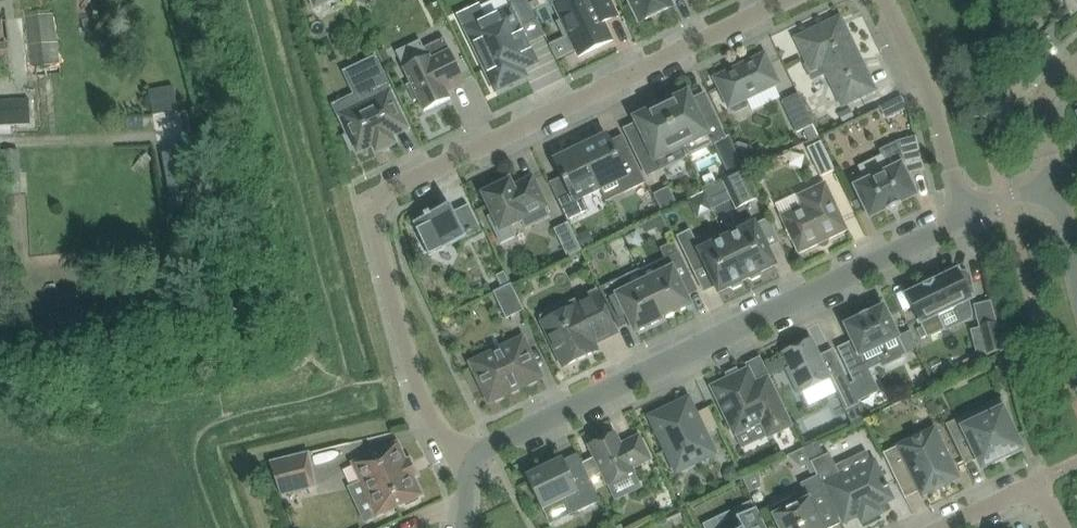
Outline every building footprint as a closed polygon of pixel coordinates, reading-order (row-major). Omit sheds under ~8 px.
[(460,16),(496,91),(527,77),(524,70),(527,68),(526,66),(534,63),(534,65),(538,63),(520,27),(537,19),(528,0),(506,0),(510,8),(485,19),(479,7),(460,16)] [(554,6),(561,20),(558,22),(565,38),(569,36),(576,51),(579,57),(613,40),(605,23),(618,17),(619,16),(616,9),(611,0),(567,0),(554,6)] [(642,22),(672,7),(669,0),(631,0),(642,22)] [(1072,13),(1076,8),(1076,0),(1061,0),(1072,13)] [(10,65),(7,41),(2,42),(0,21),(0,66),(10,65)] [(829,23),(797,39),(809,63),(810,66),(819,62),(822,60),(823,60),(827,61),(831,70),(829,75),(831,79),(843,104),(874,89),(874,88),(872,89),(866,75),(867,74),(860,60),(858,57),(845,29),(843,29),(842,26),(834,23),(830,25),(829,23)] [(406,86),(414,101),(419,99),(425,111),(450,99),(445,89),(464,79),(444,38),(424,48),(428,56),(404,68),(411,83),(406,86)] [(735,68),(715,78),(729,108),(730,107),(732,111),(737,113),(747,108),(749,103),(747,99),(779,83),(765,54),(746,63),(746,62),(744,63),(745,65),(737,69),(736,67),(735,68)] [(362,96),(340,107),(351,131),(348,133),(349,135),(347,136),(346,137),(352,150),(355,149),(357,154),(373,146),(376,153),(382,150),(382,151),(383,150),(391,146),(391,147),(392,146),(391,146),(397,143),(394,136),(409,129),(375,58),(350,70),(362,96)] [(677,93),(660,101),(662,106),(682,147),(704,136),(709,146),(726,138),(721,128),(717,119),(704,94),(691,100),(688,93),(679,98),(677,93)] [(797,94),(781,101),(797,133),(804,130),(812,126),(797,94)] [(0,101),(0,125),(11,125),(30,124),(29,100),(0,101)] [(641,128),(628,135),(640,160),(643,166),(647,176),(667,166),(662,156),(682,147),(662,106),(660,101),(639,111),(641,116),(636,118),(641,128)] [(843,123),(854,117),(850,108),(838,113),(843,123)] [(0,125),(0,135),(11,135),(11,125),(0,125)] [(594,135),(579,144),(601,190),(618,182),(625,193),(646,183),(629,147),(627,148),(631,155),(619,160),(607,135),(597,140),(594,135)] [(891,171),(883,156),(860,167),(867,182),(856,187),(871,217),(886,210),(887,211),(901,204),(900,203),(916,195),(906,174),(908,173),(908,175),(925,170),(916,137),(899,141),(905,164),(891,171)] [(821,177),(835,170),(821,142),(807,148),(821,177)] [(582,199),(601,190),(579,144),(563,150),(565,155),(554,160),(567,186),(555,191),(552,184),(550,185),(567,220),(586,211),(582,199)] [(753,150),(742,155),(747,167),(766,158),(763,152),(755,149),(753,150)] [(165,195),(184,193),(181,150),(162,151),(165,195)] [(738,156),(725,163),(732,177),(746,171),(738,156)] [(746,171),(732,177),(723,182),(736,210),(759,198),(746,171)] [(492,189),(483,194),(493,215),(488,217),(501,244),(515,237),(510,226),(521,221),(525,229),(550,217),(545,206),(546,206),(533,178),(532,179),(533,181),(515,190),(510,180),(507,182),(506,178),(491,186),(492,189)] [(782,215),(781,216),(799,253),(819,244),(818,242),(827,238),(828,239),(848,230),(825,183),(798,196),(802,205),(782,215)] [(665,189),(654,194),(662,209),(677,202),(671,191),(665,189)] [(413,223),(427,251),(429,257),(481,231),(469,205),(454,212),(451,205),(442,209),(441,207),(424,215),(425,217),(413,223)] [(661,214),(653,218),(657,228),(660,233),(668,229),(661,214)] [(740,231),(726,238),(745,279),(746,279),(752,281),(761,277),(763,271),(775,265),(752,219),(738,226),(740,231)] [(568,223),(554,229),(567,257),(581,250),(568,223)] [(589,229),(576,236),(582,248),(595,242),(589,229)] [(745,279),(726,238),(713,244),(710,239),(704,236),(696,240),(691,229),(676,236),(694,274),(707,267),(719,292),(728,288),(733,290),(742,286),(744,280),(745,279)] [(645,281),(663,319),(691,305),(681,285),(692,279),(679,252),(654,264),(659,275),(645,281)] [(970,286),(972,291),(973,291),(970,277),(969,276),(968,275),(967,274),(966,273),(965,272),(963,272),(962,272),(961,272),(959,273),(958,271),(940,280),(941,282),(935,285),(934,284),(933,283),(932,283),(931,282),(929,282),(928,283),(927,284),(926,285),(925,286),(925,287),(907,296),(920,323),(921,322),(929,338),(947,329),(941,316),(954,309),(953,307),(972,298),(966,288),(970,286)] [(504,272),(496,276),(501,287),(509,283),(504,272)] [(625,312),(635,332),(663,319),(645,281),(631,288),(626,276),(600,288),(614,317),(625,312)] [(511,284),(494,292),(506,319),(524,310),(511,284)] [(601,337),(602,339),(616,332),(596,291),(558,309),(563,319),(545,328),(564,366),(597,351),(593,343),(595,342),(594,340),(601,337)] [(902,354),(906,352),(884,306),(870,313),(869,312),(859,316),(860,318),(845,325),(853,341),(837,348),(854,383),(871,375),(868,369),(881,363),(883,367),(903,357),(902,354)] [(985,351),(987,351),(988,354),(1002,350),(995,322),(981,326),(981,329),(980,329),(985,351)] [(812,339),(783,353),(785,355),(790,367),(796,378),(792,380),(799,394),(803,392),(810,407),(838,393),(833,383),(831,379),(819,355),(812,339)] [(527,346),(516,351),(514,347),(472,367),(490,402),(542,377),(527,346)] [(972,356),(961,361),(965,370),(976,364),(972,356)] [(750,427),(762,422),(769,436),(793,425),(770,376),(755,383),(749,369),(712,387),(735,435),(745,430),(746,432),(751,430),(750,427)] [(834,383),(853,424),(866,418),(846,376),(834,383)] [(666,409),(650,417),(672,463),(676,473),(697,462),(716,454),(706,434),(696,413),(689,398),(675,405),(666,409)] [(960,418),(946,425),(965,465),(978,458),(983,467),(994,461),(995,464),(1022,451),(1013,431),(1012,431),(1010,427),(1011,427),(1006,408),(1003,398),(984,407),(960,418)] [(934,401),(927,404),(933,417),(940,414),(934,401)] [(902,493),(917,486),(922,496),(959,478),(935,429),(883,453),(902,493)] [(601,472),(607,485),(635,472),(633,469),(651,460),(640,435),(627,441),(628,443),(622,446),(616,433),(589,446),(594,457),(601,472)] [(812,461),(825,455),(819,441),(805,447),(812,461)] [(384,510),(365,519),(365,520),(404,503),(407,506),(418,500),(418,496),(421,495),(413,476),(417,475),(410,460),(406,461),(398,443),(353,464),(363,484),(370,481),(384,510)] [(811,475),(816,473),(811,462),(804,449),(788,456),(801,468),(807,465),(811,475)] [(315,486),(308,453),(270,462),(281,494),(315,486)] [(830,453),(811,462),(816,473),(817,476),(838,519),(842,517),(844,522),(859,515),(862,522),(880,514),(877,507),(892,499),(874,462),(873,463),(842,478),(836,467),(830,453)] [(594,457),(582,462),(587,472),(589,478),(601,472),(594,457)] [(567,498),(575,514),(601,501),(589,478),(587,472),(573,479),(563,458),(526,476),(543,510),(567,498)] [(725,467),(722,475),(726,483),(740,476),(734,463),(725,467)] [(759,469),(742,477),(749,493),(762,487),(759,469)] [(838,519),(817,476),(801,484),(805,492),(788,500),(792,507),(774,516),(780,527),(829,527),(840,523),(838,519)] [(757,508),(745,513),(743,509),(721,521),(724,527),(766,527),(757,508)]
